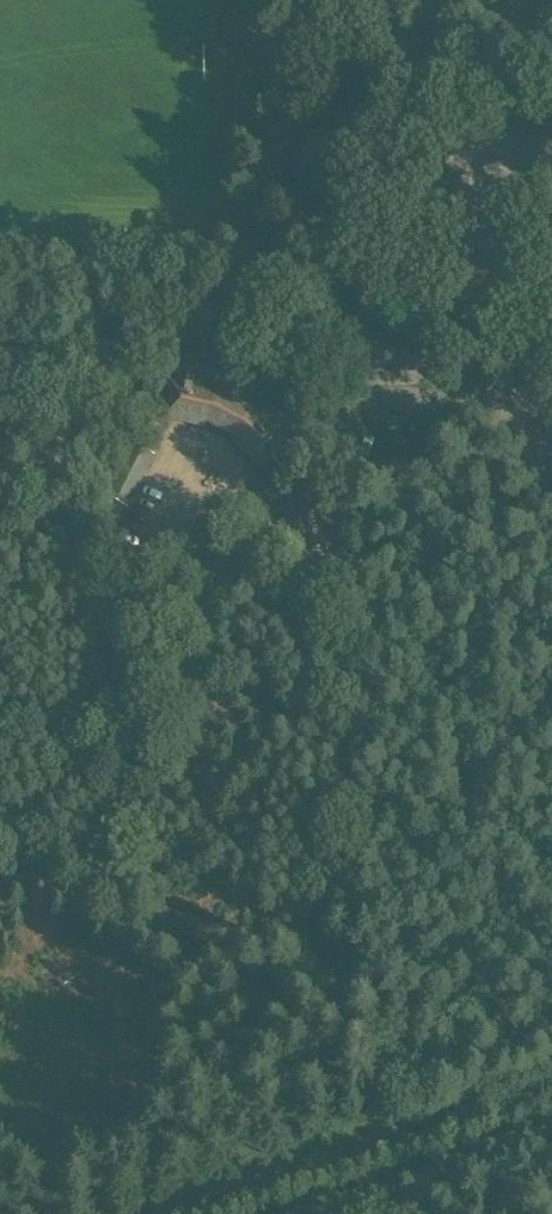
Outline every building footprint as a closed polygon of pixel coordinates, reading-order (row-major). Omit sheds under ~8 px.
[(235,438),(233,442),(263,467),(285,442),(271,430),(281,418),(256,399),(247,409),(239,402),(240,401),(231,397),(230,399),(220,396),(224,379),(189,369),(184,388),(171,385),(164,417),(203,426),(204,421),(220,430),(235,438)] [(104,497),(127,510),(154,456),(131,443),(104,497)]
